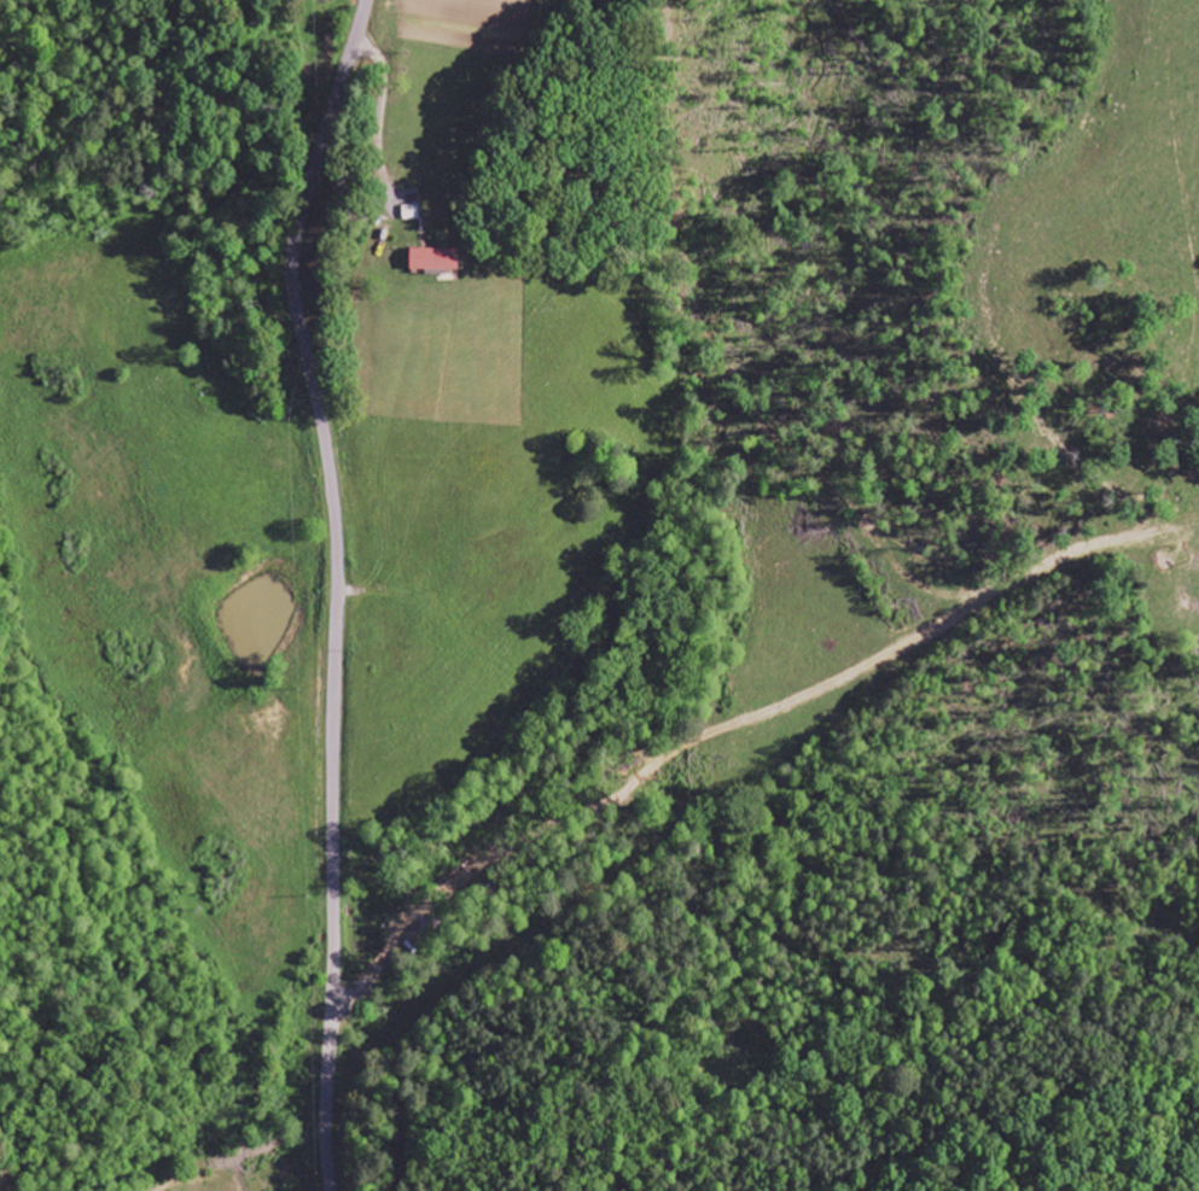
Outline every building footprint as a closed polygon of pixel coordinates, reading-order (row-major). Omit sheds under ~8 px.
[(460,269),(460,248),(411,249),(411,270),(460,269)]
